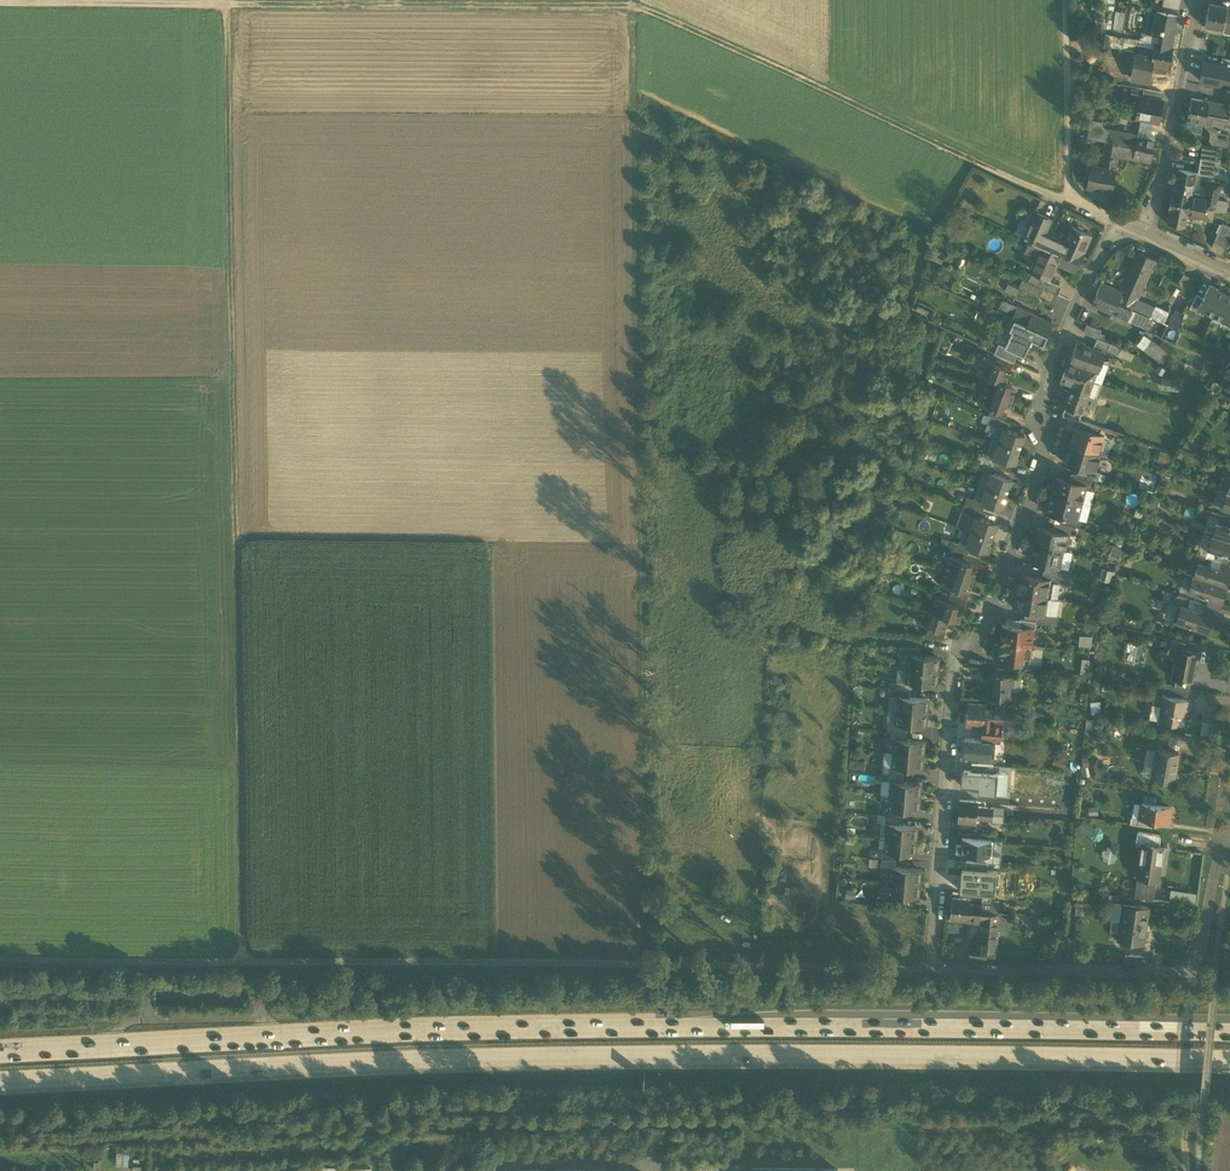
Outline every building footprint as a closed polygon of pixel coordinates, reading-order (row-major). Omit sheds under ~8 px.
[(1162,6),(1178,9),(1180,0),(1163,0),(1162,6)] [(1227,8),(1209,5),(1207,16),(1225,19),(1226,13),(1227,8)] [(1111,26),(1121,28),(1125,11),(1114,9),(1111,26)] [(1177,16),(1155,12),(1152,30),(1163,32),(1161,44),(1171,46),(1177,16)] [(1225,19),(1207,16),(1205,27),(1222,30),(1223,25),(1225,19)] [(1161,44),(1155,43),(1154,48),(1153,54),(1170,58),(1172,46),(1171,46),(1161,44)] [(1154,48),(1138,45),(1137,51),(1153,54),(1154,48)] [(1170,58),(1153,54),(1137,51),(1132,76),(1148,79),(1149,76),(1163,78),(1165,68),(1168,69),(1170,58)] [(1220,64),(1229,66),(1229,59),(1222,57),(1220,64)] [(1203,61),(1199,80),(1220,84),(1221,79),(1229,81),(1229,66),(1220,64),(1203,61)] [(1164,92),(1144,89),(1142,96),(1162,100),(1164,92)] [(1227,91),(1224,105),(1209,102),(1206,113),(1229,117),(1229,92),(1227,91)] [(1142,96),(1141,96),(1136,118),(1158,122),(1162,100),(1142,96)] [(1209,102),(1191,98),(1189,109),(1206,113),(1209,102)] [(1206,113),(1189,109),(1187,121),(1203,124),(1204,124),(1206,113)] [(1206,113),(1204,124),(1209,125),(1209,127),(1211,132),(1210,139),(1212,142),(1225,144),(1229,142),(1229,134),(1229,117),(1206,113)] [(1203,124),(1189,121),(1187,130),(1201,133),(1203,124)] [(1106,141),(1108,130),(1091,127),(1089,138),(1106,141)] [(1121,132),(1108,130),(1106,141),(1119,144),(1120,138),(1121,132)] [(1136,141),(1120,138),(1119,144),(1153,150),(1155,139),(1137,135),(1136,141)] [(1119,144),(1106,141),(1101,167),(1115,170),(1118,155),(1150,161),(1153,150),(1119,144)] [(1222,148),(1203,144),(1200,159),(1214,161),(1214,162),(1219,163),(1222,148)] [(1200,159),(1197,173),(1211,176),(1214,162),(1214,161),(1200,159)] [(1115,170),(1101,167),(1091,166),(1087,186),(1111,191),(1115,170)] [(1195,173),(1177,170),(1173,190),(1191,193),(1195,173)] [(1209,181),(1206,196),(1191,193),(1189,205),(1214,209),(1219,183),(1209,181)] [(1191,193),(1173,190),(1171,201),(1189,205),(1191,193)] [(1189,205),(1171,201),(1169,213),(1187,216),(1212,221),(1214,209),(1189,205)] [(1050,219),(1036,212),(1029,227),(1044,234),(1044,233),(1050,219)] [(1187,216),(1169,213),(1167,223),(1185,227),(1187,216)] [(1222,223),(1214,242),(1227,248),(1229,242),(1229,227),(1222,223)] [(1091,235),(1071,226),(1063,242),(1064,242),(1084,251),(1091,235)] [(1044,234),(1029,227),(1025,237),(1030,240),(1044,246),(1047,240),(1062,247),(1064,242),(1063,242),(1044,233),(1044,234)] [(1044,246),(1030,240),(1025,252),(1034,256),(1028,270),(1050,279),(1056,264),(1054,263),(1056,258),(1042,252),(1044,246)] [(1062,247),(1047,240),(1044,246),(1059,253),(1062,247)] [(1084,251),(1064,242),(1062,247),(1059,253),(1080,262),(1084,251)] [(1059,253),(1044,246),(1042,252),(1056,258),(1059,253)] [(1137,252),(1119,291),(1122,293),(1137,299),(1155,261),(1137,252)] [(1080,262),(1059,253),(1056,258),(1054,263),(1075,272),(1080,262)] [(1187,292),(1194,278),(1181,272),(1174,286),(1187,292)] [(1057,295),(1060,288),(1040,278),(1036,285),(1042,288),(1057,295)] [(1004,289),(1015,294),(1018,287),(1007,282),(1004,289)] [(1119,291),(1102,283),(1097,294),(1117,303),(1120,297),(1122,293),(1119,291)] [(1225,292),(1209,284),(1202,297),(1197,306),(1213,315),(1225,292)] [(1053,302),(1057,295),(1042,288),(1039,295),(1053,302)] [(1225,292),(1213,315),(1229,323),(1229,322),(1229,295),(1225,292)] [(1117,303),(1097,294),(1092,304),(1113,313),(1115,309),(1117,303)] [(1197,306),(1202,297),(1196,294),(1190,305),(1196,309),(1197,306)] [(1134,304),(1120,297),(1117,303),(1132,310),(1134,304)] [(1010,316),(1015,305),(1001,299),(996,310),(1010,316)] [(1132,310),(1117,303),(1115,309),(1129,315),(1132,310)] [(1032,312),(1015,305),(1010,316),(1015,317),(1027,323),(1031,314),(1032,312)] [(1151,318),(1167,322),(1169,311),(1153,307),(1151,318)] [(1052,323),(1031,314),(1027,323),(1048,332),(1052,323)] [(1048,332),(1027,323),(1015,317),(1009,329),(1012,330),(1005,346),(1018,352),(1024,355),(1032,339),(1043,344),(1048,332)] [(1081,332),(1097,337),(1099,328),(1084,323),(1081,332)] [(1163,362),(1170,350),(1141,334),(1135,345),(1163,362)] [(1122,348),(1098,338),(1097,337),(1095,345),(1119,355),(1119,354),(1122,348)] [(1102,351),(1077,343),(1070,361),(1068,360),(1064,371),(1092,381),(1094,375),(1084,371),(1085,367),(1095,370),(1102,351)] [(1014,362),(1018,352),(1005,346),(999,344),(994,353),(997,355),(1013,362),(1014,362)] [(1013,362),(997,355),(995,362),(1005,366),(1004,367),(1010,369),(1013,362)] [(995,362),(982,358),(977,372),(988,376),(989,375),(1006,381),(1008,375),(1002,373),(1004,367),(1005,366),(995,362)] [(1092,381),(1064,371),(1061,382),(1072,386),(1065,407),(1081,413),(1092,381)] [(1006,381),(989,375),(988,376),(983,389),(1012,399),(1014,392),(1009,390),(1011,384),(1006,381)] [(1160,377),(1159,388),(1179,390),(1179,379),(1160,377)] [(1012,399),(983,389),(978,403),(991,407),(1001,411),(1002,410),(1004,404),(1009,406),(1012,399)] [(1001,411),(991,407),(988,415),(992,416),(1004,421),(1007,412),(1002,410),(1001,411)] [(1081,413),(1065,407),(1063,414),(1079,420),(1081,413)] [(1004,421),(992,416),(989,423),(997,426),(1007,429),(1010,423),(1004,421)] [(1101,427),(1081,420),(1078,428),(1099,434),(1101,427)] [(1007,429),(997,426),(992,441),(1018,450),(1021,442),(1022,442),(1025,435),(1007,429)] [(1078,428),(1075,427),(1070,444),(1097,453),(1098,453),(1103,436),(1078,428)] [(1018,450),(992,441),(987,455),(987,456),(997,459),(1014,465),(1017,458),(1016,457),(1018,450)] [(1097,453),(1070,444),(1067,446),(1065,451),(1067,452),(1064,462),(1078,466),(1094,471),(1095,470),(1100,453),(1098,453),(1097,453)] [(997,459),(987,456),(987,455),(979,453),(977,460),(995,466),(997,459)] [(995,466),(977,460),(974,467),(985,470),(993,473),(995,466)] [(1094,471),(1078,466),(1076,473),(1088,477),(1097,480),(1100,471),(1095,470),(1094,471)] [(993,473),(985,470),(980,485),(1006,494),(1008,486),(1010,487),(1012,479),(993,473)] [(1088,477),(1076,473),(1073,472),(1071,481),(1085,485),(1088,477)] [(1071,481),(1055,477),(1051,493),(1081,501),(1085,485),(1071,481)] [(1006,494),(980,485),(975,500),(974,500),(985,503),(1002,509),(1004,502),(1003,501),(1006,494)] [(1227,491),(1222,507),(1229,510),(1229,492),(1227,491)] [(1081,501),(1051,493),(1046,511),(1062,515),(1077,519),(1077,518),(1081,501)] [(985,503),(974,500),(975,500),(967,497),(964,504),(983,510),(985,503)] [(983,510),(964,504),(962,511),(970,514),(980,517),(983,510)] [(980,517),(970,514),(965,528),(991,537),(993,530),(995,530),(997,523),(980,517)] [(1077,519),(1062,515),(1060,522),(1076,526),(1078,527),(1080,519),(1077,518),(1077,519)] [(1060,522),(1054,521),(1053,529),(1068,533),(1074,535),(1076,526),(1060,522)] [(1217,521),(1213,535),(1229,541),(1229,525),(1217,521)] [(1053,529),(1037,526),(1034,543),(1062,549),(1064,550),(1068,533),(1053,529)] [(991,537),(965,528),(960,543),(970,547),(987,553),(990,545),(988,545),(991,537)] [(1213,535),(1208,549),(1229,556),(1229,541),(1213,535)] [(970,547),(960,543),(952,540),(949,548),(964,553),(968,554),(970,547)] [(1062,549),(1034,543),(1030,560),(1045,564),(1059,567),(1059,565),(1062,549)] [(1112,544),(1107,557),(1120,562),(1125,548),(1112,544)] [(968,554),(964,553),(962,559),(972,563),(972,564),(977,566),(980,558),(968,554)] [(962,559),(949,555),(945,569),(973,579),(976,572),(970,570),(972,564),(972,563),(962,559)] [(1221,569),(1199,561),(1194,575),(1225,585),(1229,572),(1229,571),(1221,569)] [(1224,562),(1221,569),(1229,571),(1229,572),(1229,564),(1229,563),(1224,562)] [(1059,567),(1045,564),(1043,571),(1064,575),(1066,567),(1059,565),(1059,567)] [(973,579),(945,569),(940,583),(952,587),(963,591),(963,590),(965,584),(971,586),(973,579)] [(1064,575),(1043,571),(1042,578),(1049,579),(1048,580),(1059,582),(1068,584),(1070,576),(1064,575)] [(1042,578),(1022,575),(1020,577),(1017,592),(1046,597),(1046,598),(1056,599),(1059,582),(1048,580),(1049,579),(1042,578)] [(1225,585),(1194,575),(1189,591),(1208,597),(1219,601),(1219,600),(1225,585)] [(963,591),(952,587),(950,594),(966,600),(969,592),(963,590),(963,591)] [(1046,597),(1017,592),(1015,607),(1017,610),(1036,614),(1043,615),(1043,613),(1046,598),(1046,597)] [(966,600),(950,594),(948,601),(958,605),(958,606),(963,608),(966,600)] [(948,601),(935,597),(931,610),(930,611),(950,617),(950,618),(959,621),(961,613),(956,611),(958,606),(958,605),(948,601)] [(1208,597),(1205,604),(1224,610),(1229,613),(1229,604),(1219,600),(1219,601),(1208,597)] [(1203,611),(1181,604),(1176,620),(1206,631),(1211,616),(1212,614),(1203,611)] [(1224,610),(1205,604),(1203,611),(1212,614),(1211,616),(1214,616),(1221,618),(1224,610)] [(950,617),(930,611),(931,610),(921,607),(917,621),(929,626),(939,629),(940,628),(942,622),(948,624),(950,618),(950,617)] [(1043,615),(1036,614),(1035,621),(1057,624),(1058,616),(1043,613),(1043,615)] [(1035,621),(1020,619),(1019,626),(1033,628),(1035,629),(1035,621)] [(1019,626),(1002,624),(1001,634),(1000,642),(1031,645),(1033,628),(1019,626)] [(939,629),(929,626),(925,637),(943,638),(946,630),(940,628),(939,629)] [(1088,644),(1088,634),(1079,634),(1078,644),(1088,644)] [(1185,641),(1170,638),(1169,646),(1177,648),(1184,649),(1185,641)] [(1031,645),(1000,642),(999,651),(1000,651),(999,660),(1019,662),(1029,663),(1029,662),(1031,645)] [(920,648),(899,646),(898,654),(909,655),(920,655),(920,648)] [(1184,649),(1177,648),(1171,677),(1175,678),(1191,681),(1192,681),(1197,652),(1184,649)] [(920,655),(909,655),(908,669),(938,671),(939,668),(937,666),(938,657),(920,655)] [(1041,663),(1029,662),(1029,663),(1019,662),(1018,669),(1040,671),(1041,663)] [(938,671),(908,669),(907,683),(911,683),(935,685),(936,676),(938,674),(938,671)] [(1013,676),(988,675),(987,697),(1012,698),(1013,676)] [(1191,681),(1175,678),(1174,686),(1189,688),(1191,681)] [(907,683),(896,682),(896,689),(910,690),(911,683),(907,683)] [(1189,688),(1174,686),(1172,694),(1188,696),(1189,688)] [(896,689),(888,688),(888,696),(899,697),(899,696),(909,697),(910,690),(896,689)] [(1187,700),(1163,695),(1159,719),(1183,723),(1187,700)] [(909,697),(899,696),(899,697),(897,710),(928,713),(928,710),(926,708),(927,699),(909,697)] [(985,705),(968,703),(967,714),(984,716),(985,705)] [(1015,707),(985,705),(984,716),(1014,718),(1015,707)] [(928,713),(897,710),(896,724),(907,725),(924,727),(925,718),(927,716),(928,713)] [(982,739),(982,740),(994,741),(999,742),(1000,723),(1013,724),(1014,718),(984,716),(967,714),(966,725),(983,727),(982,739)] [(896,724),(888,724),(887,731),(892,731),(906,732),(907,725),(896,724)] [(906,732),(892,731),(891,738),(895,739),(906,740),(906,732)] [(1167,749),(1178,751),(1181,737),(1170,736),(1167,749)] [(965,738),(963,756),(993,758),(994,741),(982,740),(982,739),(965,738)] [(906,740),(895,739),(894,753),(924,755),(924,752),(923,750),(923,741),(906,740)] [(1167,749),(1156,748),(1151,776),(1170,779),(1172,769),(1175,769),(1178,751),(1167,749)] [(924,755),(894,753),(893,767),(903,768),(921,769),(922,760),(924,759),(924,755)] [(1088,760),(1091,776),(1101,775),(1098,759),(1088,760)] [(993,765),(972,764),(971,771),(992,772),(993,765)] [(893,767),(889,767),(888,774),(903,775),(903,768),(893,767)] [(997,773),(992,772),(971,771),(961,770),(960,786),(978,787),(977,793),(996,795),(997,773)] [(903,775),(888,774),(888,781),(891,781),(902,782),(903,775)] [(902,782),(891,781),(890,795),(920,798),(921,795),(919,793),(920,784),(902,782)] [(920,798),(890,795),(889,809),(900,810),(917,812),(918,803),(920,801),(920,798)] [(978,801),(960,800),(959,811),(977,813),(977,807),(978,801)] [(1170,807),(1142,803),(1140,818),(1153,819),(1168,821),(1170,807)] [(1004,815),(1004,807),(993,807),(993,808),(993,814),(1004,815)] [(889,809),(886,809),(885,816),(899,817),(900,810),(889,809)] [(977,813),(959,811),(958,822),(976,824),(976,819),(977,813)] [(899,817),(885,816),(884,823),(888,824),(899,825),(899,817)] [(1140,818),(1131,816),(1130,823),(1152,826),(1153,819),(1140,818)] [(899,825),(888,824),(887,838),(917,840),(917,837),(915,835),(916,826),(899,825)] [(1154,845),(1158,846),(1160,835),(1138,832),(1136,843),(1143,843),(1154,845)] [(917,840),(887,838),(885,852),(896,853),(914,854),(914,845),(916,843),(917,840)] [(979,855),(992,856),(993,841),(962,839),(961,846),(956,845),(956,853),(979,855)] [(1154,845),(1143,843),(1139,867),(1151,868),(1154,845)] [(1158,846),(1154,845),(1151,868),(1156,869),(1159,869),(1162,851),(1166,851),(1167,847),(1158,846)] [(885,852),(879,851),(879,858),(881,859),(896,860),(896,853),(885,852)] [(1001,857),(979,855),(979,862),(987,863),(1001,864),(1001,857)] [(896,860),(881,859),(881,866),(891,867),(895,867),(896,860)] [(986,871),(987,863),(979,862),(966,861),(965,869),(986,871)] [(895,867),(891,867),(890,881),(920,883),(920,880),(919,878),(920,869),(895,867)] [(1151,868),(1139,867),(1135,897),(1136,897),(1152,899),(1156,869),(1151,868)] [(996,872),(986,871),(965,869),(962,869),(960,891),(994,894),(996,872)] [(920,883),(890,881),(889,895),(902,896),(917,897),(918,888),(920,887),(920,883)] [(1198,895),(1172,891),(1170,902),(1196,906),(1198,895)] [(1123,902),(1135,904),(1136,897),(1135,897),(1109,893),(1108,900),(1123,902)] [(901,903),(902,896),(880,894),(880,901),(901,903)] [(970,899),(952,897),(951,909),(969,910),(969,904),(970,899)] [(985,905),(985,911),(998,913),(999,902),(986,901),(985,905)] [(1135,904),(1123,902),(1120,920),(1149,924),(1150,919),(1147,918),(1148,906),(1135,904)] [(969,910),(951,909),(950,920),(968,921),(968,916),(969,910)] [(998,913),(985,911),(984,918),(982,941),(970,940),(969,948),(970,948),(985,949),(996,950),(997,932),(1007,933),(1008,920),(1004,920),(1005,913),(998,913)] [(1149,924),(1120,920),(1118,938),(1143,942),(1145,929),(1148,930),(1149,924)] [(985,956),(985,949),(970,948),(969,955),(985,956)]
